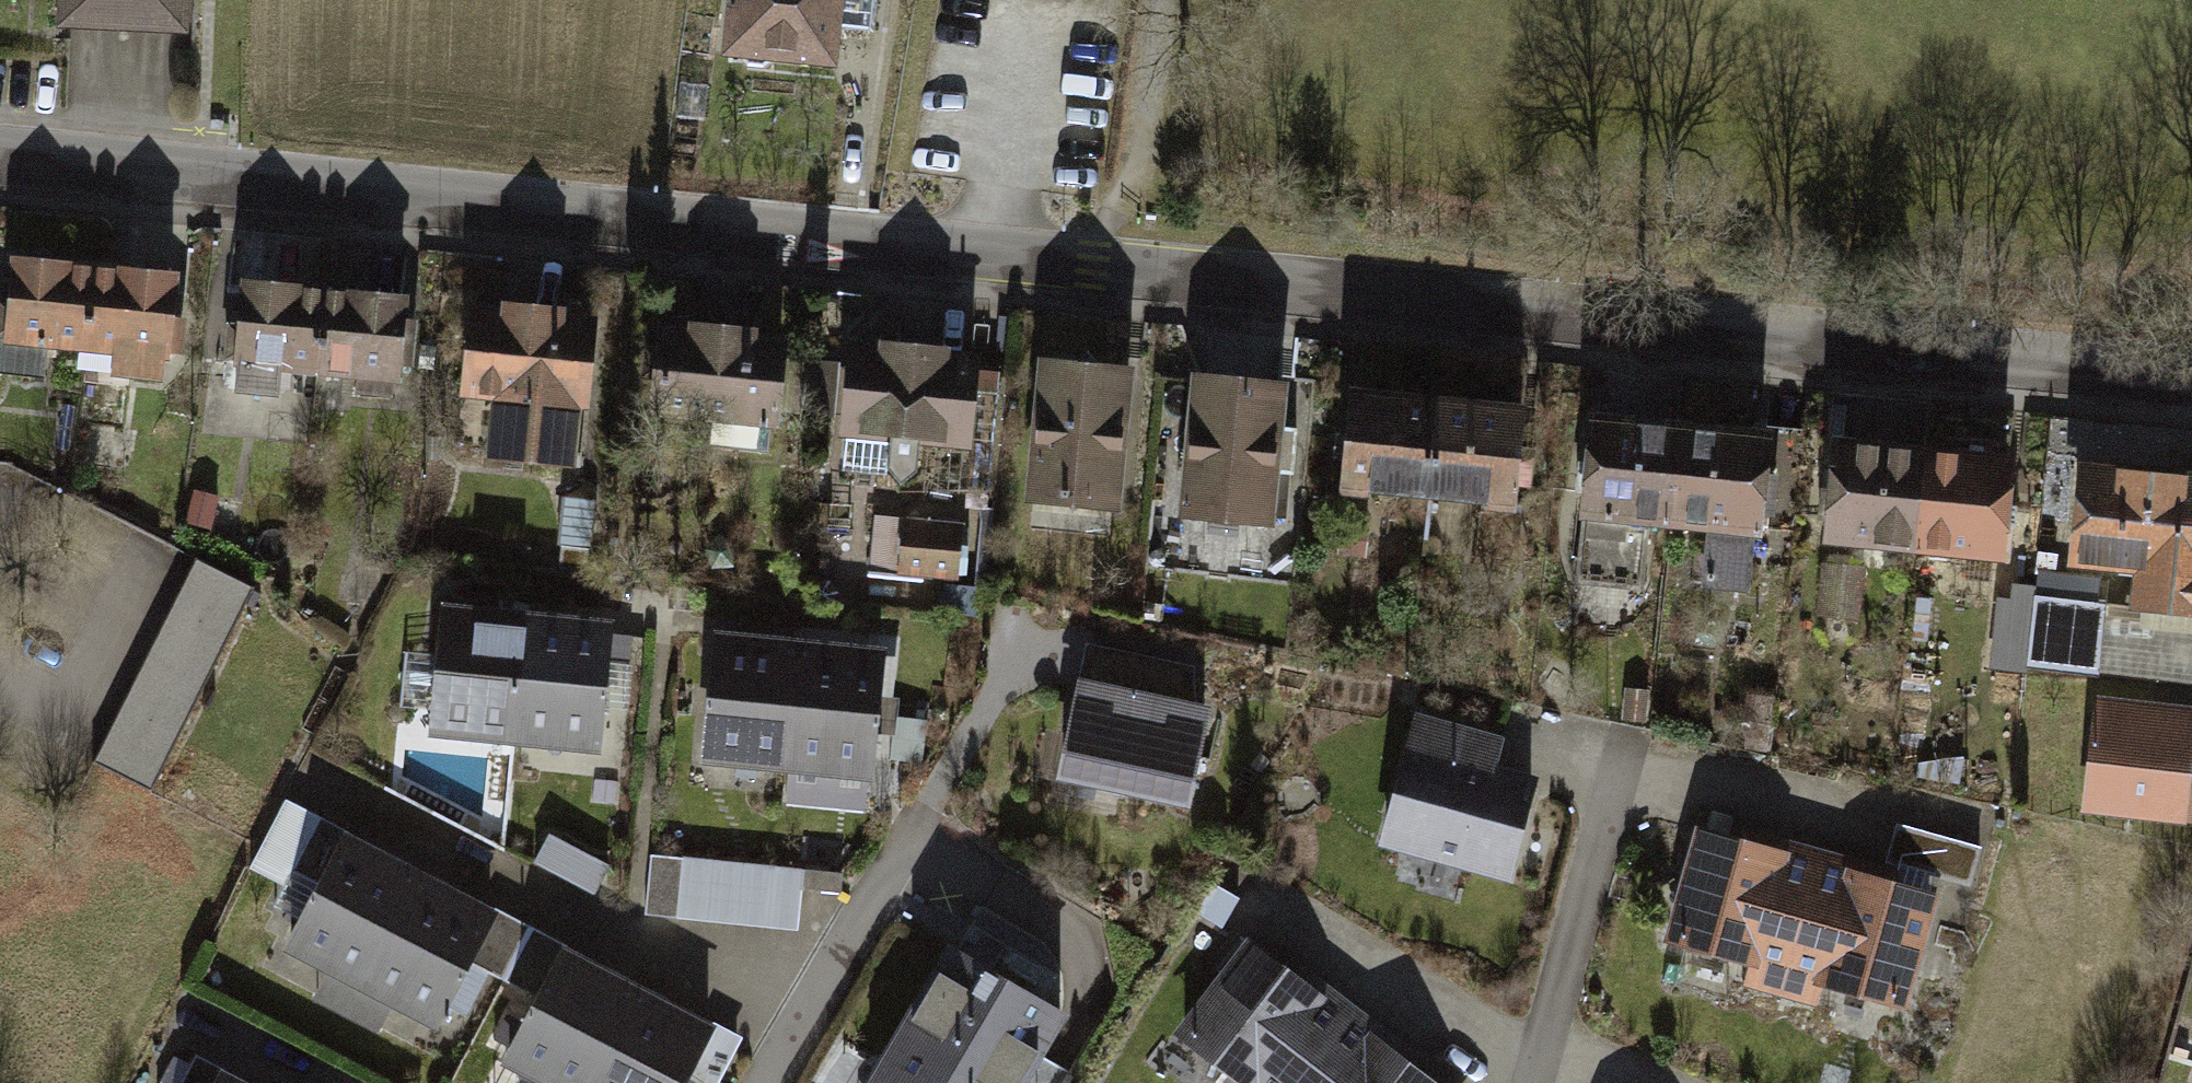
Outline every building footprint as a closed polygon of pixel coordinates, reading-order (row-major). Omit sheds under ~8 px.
[(64,12),(176,16),(177,0),(64,0),(64,12)] [(726,46),(832,57),(836,22),(869,25),(871,0),(731,0),(726,46)] [(91,266),(12,258),(4,338),(83,346),(91,266)] [(169,273),(91,266),(83,346),(162,353),(169,273)] [(321,292),(243,284),(235,364),(314,372),(321,292)] [(400,299),(321,292),(314,372),(393,379),(400,299)] [(463,390),(493,394),(487,453),(571,462),(577,404),(586,405),(596,318),(560,314),(561,310),(507,304),(507,309),(473,305),(463,390)] [(652,410),(711,416),(708,446),(771,453),(784,337),(749,333),(749,329),(696,323),(696,328),(661,324),(652,410)] [(842,469),(891,474),(902,485),(918,470),(921,438),(969,443),(978,354),(942,350),(943,346),(889,341),(889,346),(855,342),(842,469)] [(1132,366),(1042,357),(1029,497),(1119,505),(1132,366)] [(1286,383),(1197,374),(1183,511),(1272,520),(1286,383)] [(1439,397),(1355,389),(1346,482),(1430,490),(1439,397)] [(1523,405),(1439,397),(1430,490),(1514,498),(1523,405)] [(1684,427),(1596,417),(1580,579),(1642,585),(1648,519),(1675,521),(1684,427)] [(1684,427),(1675,521),(1710,524),(1704,585),(1750,590),(1757,527),(1770,529),(1776,472),(1768,471),(1772,435),(1684,427)] [(1928,447),(1840,439),(1831,537),(1919,545),(1928,447)] [(2017,456),(1928,447),(1919,545),(2008,554),(2017,456)] [(2081,460),(2071,562),(2139,568),(2136,606),(2191,612),(2191,471),(2081,460)] [(973,518),(880,510),(875,567),(968,576),(973,518)] [(226,558),(117,760),(169,788),(279,586),(226,558)] [(1848,566),(1827,564),(1822,613),(1844,615),(1848,566)] [(2110,580),(2040,572),(2030,666),(2099,674),(2110,580)] [(524,616),(443,608),(431,730),(512,738),(524,616)] [(605,624),(524,616),(512,738),(593,746),(605,624)] [(798,641),(716,633),(705,755),(786,763),(798,641)] [(879,649),(798,641),(786,763),(867,771),(879,649)] [(1176,666),(1089,648),(1062,775),(1186,801),(1206,708),(1168,700),(1176,666)] [(2098,697),(2087,811),(2186,822),(2191,767),(2191,743),(2148,738),(2152,703),(2098,697)] [(2152,703),(2148,738),(2191,743),(2191,707),(2152,703)] [(1499,739),(1420,717),(1386,842),(1509,876),(1536,777),(1492,765),(1499,739)] [(1904,825),(1890,876),(1973,899),(1987,848),(1904,825)] [(1820,861),(1706,829),(1674,940),(1788,972),(1820,861)] [(541,867),(605,892),(616,862),(553,837),(541,867)] [(416,877),(344,839),(287,948),(359,985),(416,877)] [(650,854),(644,914),(675,917),(681,858),(650,854)] [(804,871),(681,858),(675,917),(797,932),(804,871)] [(1933,893),(1820,861),(1788,972),(1903,1005),(1933,893)] [(488,915),(416,877),(359,985),(431,1023),(488,915)] [(865,1082),(1028,1082),(1069,1013),(947,942),(865,1082)] [(1254,945),(1184,1036),(1245,1082),(1297,1082),(1348,1016),(1254,945)] [(563,951),(506,1060),(551,1082),(586,1082),(635,989),(563,951)] [(635,989),(586,1082),(678,1082),(707,1027),(635,989)] [(1348,1016),(1297,1082),(1437,1082),(1348,1016)]
